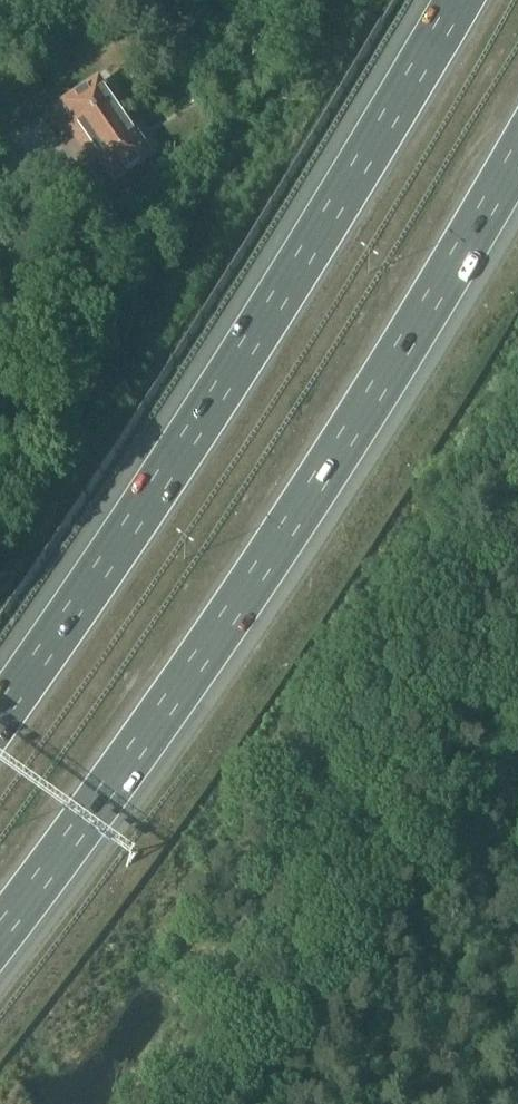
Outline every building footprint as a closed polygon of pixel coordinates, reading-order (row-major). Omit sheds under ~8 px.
[(63,107),(89,145),(125,121),(99,83),(63,107)] [(151,159),(125,121),(89,145),(115,183),(151,159)]
